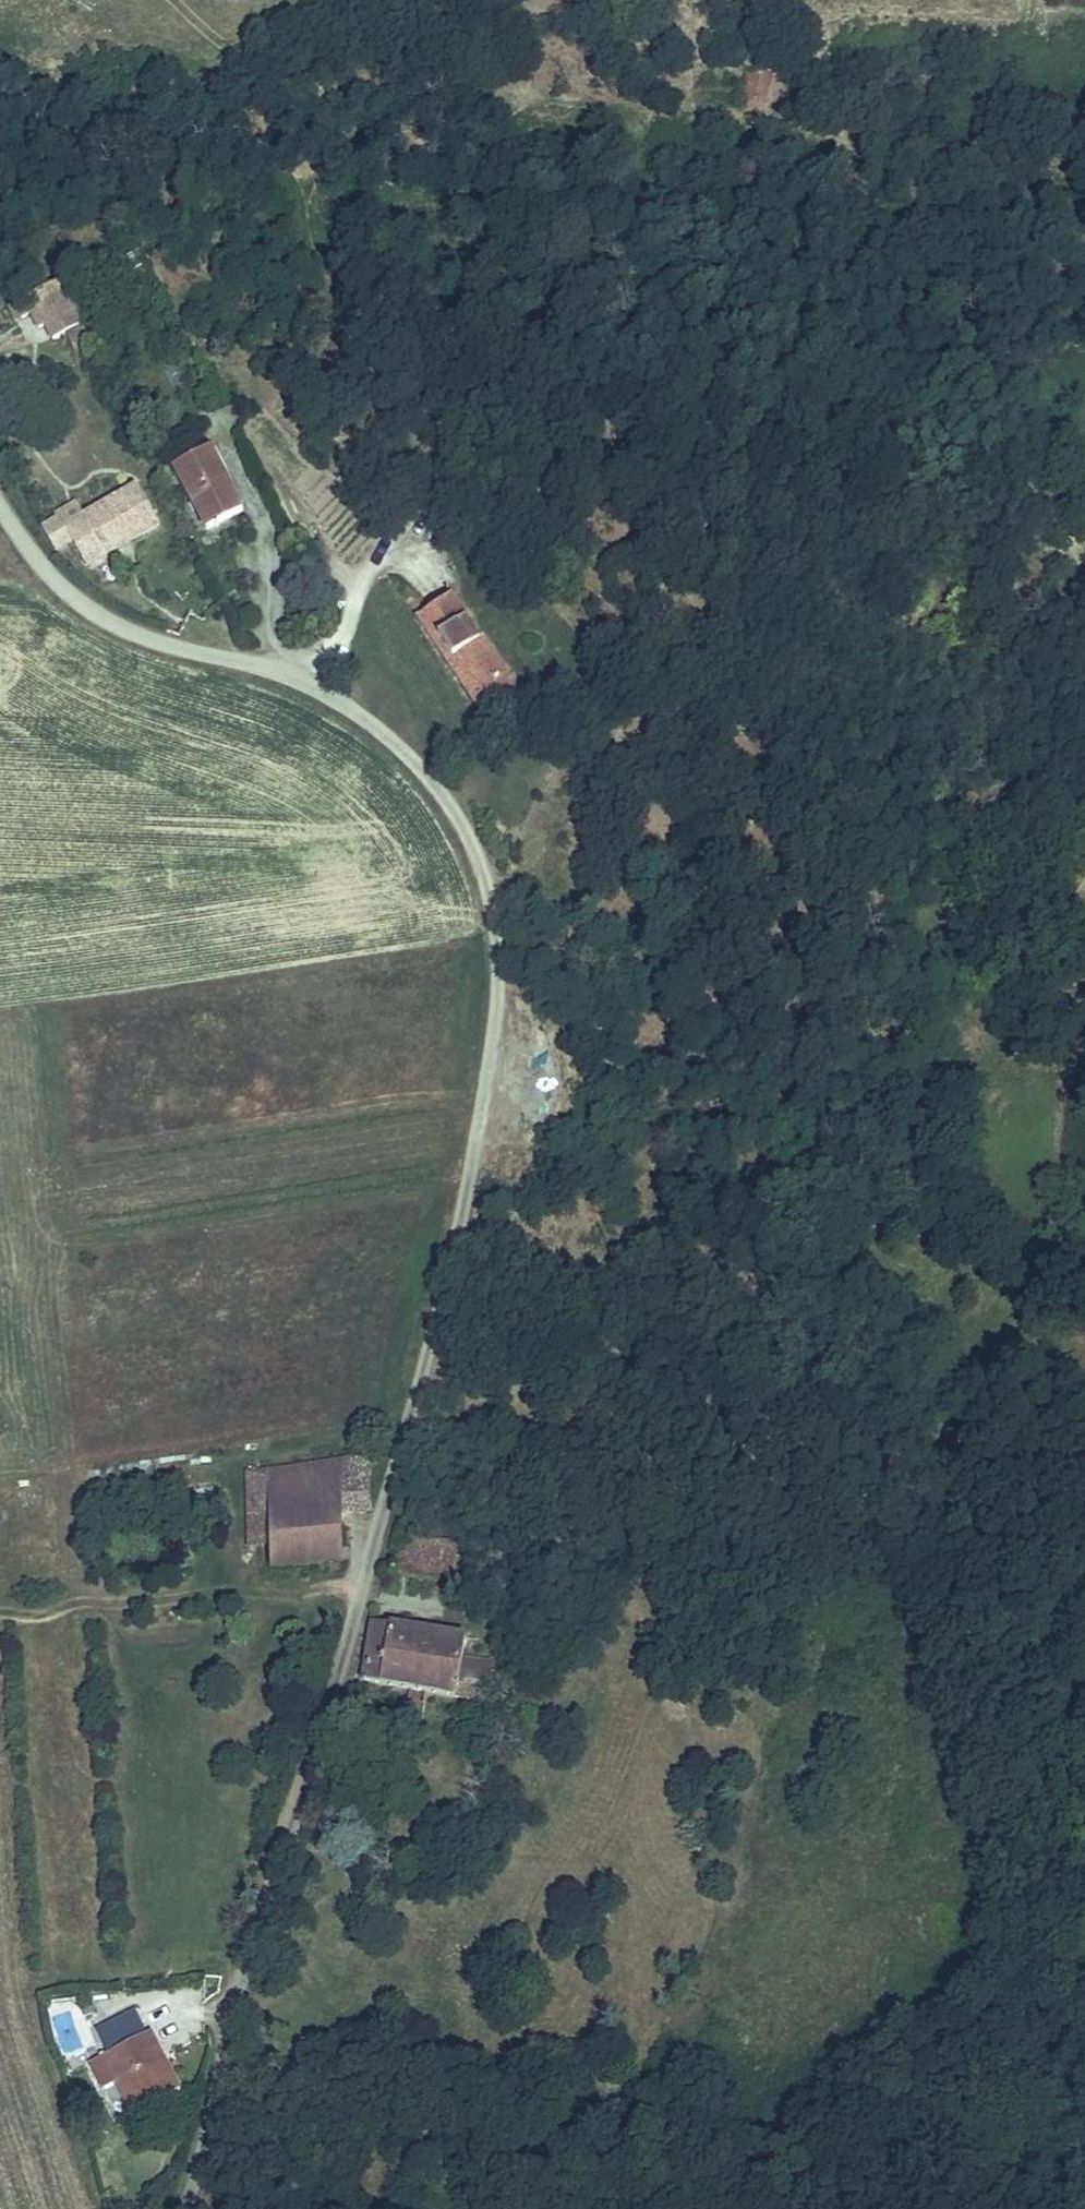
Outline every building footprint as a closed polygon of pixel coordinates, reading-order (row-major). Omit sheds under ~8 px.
[(768,102),(770,70),(745,68),(743,100),(768,102)] [(51,339),(81,319),(66,298),(37,318),(51,339)] [(204,445),(170,464),(206,525),(240,506),(204,445)] [(129,488),(58,529),(77,564),(149,525),(129,488)] [(474,704),(510,679),(482,640),(480,642),(467,623),(470,621),(453,597),(417,621),(474,704)] [(519,693),(510,679),(474,704),(483,717),(519,693)] [(373,1489),(370,1452),(292,1463),(293,1479),(266,1481),(258,1510),(263,1566),(341,1561),(335,1491),(373,1489)] [(407,1548),(403,1578),(447,1583),(451,1541),(434,1540),(433,1550),(407,1548)] [(375,1615),(364,1674),(453,1691),(465,1632),(375,1615)] [(145,2032),(85,2062),(102,2090),(117,2081),(135,2114),(179,2092),(145,2032)]
